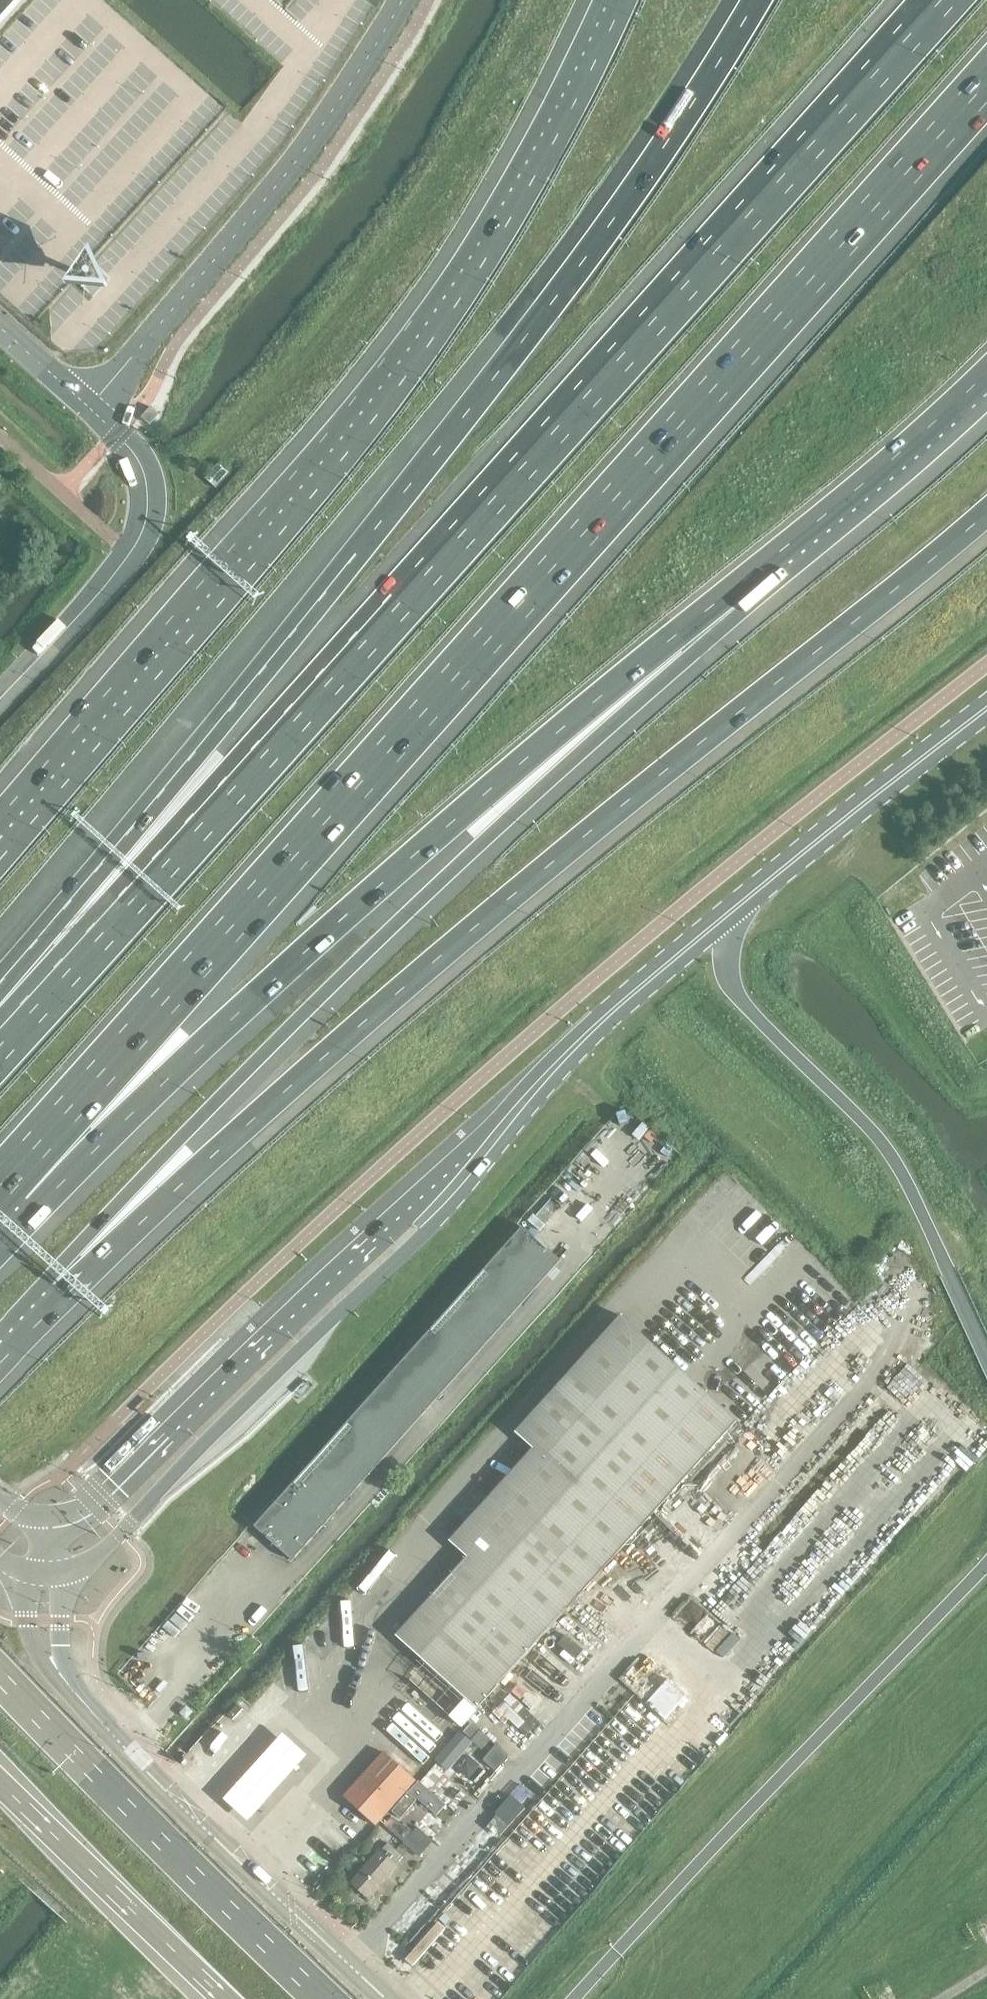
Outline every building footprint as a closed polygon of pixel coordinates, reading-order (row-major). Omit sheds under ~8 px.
[(19,0),(0,0),(0,22),(19,0)] [(151,407),(142,417),(150,425),(160,415),(151,407)] [(220,463),(205,479),(216,488),(230,472),(220,463)] [(292,1561),(559,1262),(522,1229),(255,1528),(292,1561)] [(477,1708),(737,1420),(621,1316),(516,1432),(533,1448),(450,1541),(468,1557),(396,1636),(477,1708)] [(302,1395),(314,1384),(310,1379),(298,1391),(302,1395)] [(142,1413),(153,1402),(149,1398),(138,1409),(142,1413)] [(666,1716),(688,1693),(669,1676),(648,1698),(666,1716)] [(511,1691),(496,1707),(527,1735),(542,1719),(511,1691)] [(233,1720),(243,1709),(239,1705),(229,1716),(233,1720)] [(192,1712),(188,1708),(187,1707),(180,1714),(186,1719),(192,1712)] [(438,1759),(481,1789),(510,1747),(467,1718),(438,1759)] [(375,1827),(381,1820),(386,1824),(385,1825),(404,1841),(412,1832),(388,1812),(417,1780),(416,1780),(430,1765),(424,1759),(431,1751),(407,1729),(386,1753),(384,1751),(342,1796),(375,1827)] [(225,1795),(249,1818),(309,1753),(285,1731),(225,1795)] [(497,1816),(507,1824),(525,1804),(515,1796),(497,1816)] [(396,1866),(396,1865),(404,1856),(388,1842),(351,1883),(368,1898),(396,1866)]
